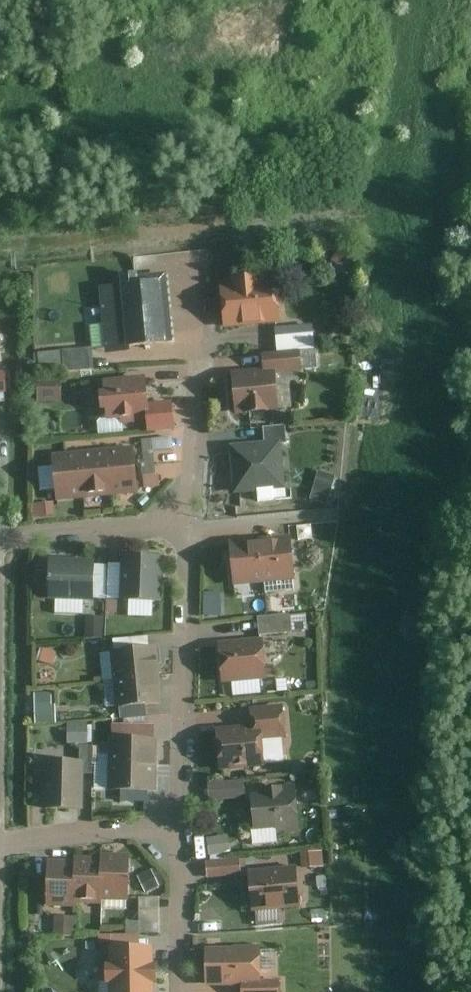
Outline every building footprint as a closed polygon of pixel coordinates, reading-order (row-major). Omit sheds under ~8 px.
[(316,247),(312,251),(313,257),(317,261),(323,260),(326,256),(326,250),(322,247),(316,247)] [(126,343),(171,338),(164,269),(135,272),(135,267),(116,269),(117,281),(97,283),(103,350),(126,348),(126,343)] [(222,325),(280,320),(276,275),(260,277),(259,271),(229,274),(229,280),(218,281),(222,325)] [(274,326),(276,349),(299,347),(307,346),(306,331),(294,324),(274,326)] [(92,366),(90,344),(59,347),(61,369),(92,366)] [(260,350),(261,365),(273,364),(274,372),(301,369),(299,347),(276,349),(260,350)] [(278,408),(274,372),(273,364),(261,365),(230,368),(234,412),(278,408)] [(36,400),(60,400),(60,372),(36,372),(36,400)] [(144,372),(100,376),(101,385),(94,386),(96,405),(103,405),(104,417),(118,416),(119,421),(148,419),(147,407),(144,372)] [(174,405),(147,407),(148,419),(149,430),(176,427),(174,405)] [(279,437),(280,441),(285,441),(284,422),(261,424),(263,438),(279,437)] [(140,461),(142,486),(159,484),(157,472),(154,472),(150,436),(140,437),(142,461),(140,461)] [(284,486),(280,441),(279,437),(263,438),(227,442),(232,491),(255,489),(256,499),(273,497),(272,487),(284,486)] [(136,453),(108,456),(112,494),(140,491),(136,453)] [(108,456),(79,459),(83,497),(112,494),(108,456)] [(79,459),(51,461),(55,500),(83,497),(79,459)] [(317,468),(309,497),(326,502),(335,474),(317,468)] [(31,503),(32,515),(54,513),(53,499),(35,501),(35,502),(31,503)] [(290,542),(260,544),(264,581),(293,578),(290,542)] [(260,544),(230,547),(233,583),(264,581),(260,544)] [(117,598),(160,600),(162,554),(119,552),(117,598)] [(45,597),(91,599),(93,557),(46,555),(45,597)] [(250,597),(252,613),(266,612),(264,595),(250,597)] [(231,618),(230,603),(208,605),(209,619),(231,618)] [(304,612),(289,614),(289,612),(256,615),(258,634),(290,630),(290,629),(306,628),(304,612)] [(84,615),(83,637),(102,637),(102,615),(84,615)] [(265,677),(261,636),(216,640),(220,682),(265,677)] [(38,661),(52,665),(56,651),(42,647),(38,661)] [(154,678),(152,650),(113,653),(115,682),(154,678)] [(157,707),(154,678),(115,682),(117,710),(157,707)] [(33,692),(33,722),(54,722),(54,703),(50,703),(50,692),(33,692)] [(259,728),(260,737),(285,734),(282,703),(248,706),(250,723),(250,729),(259,728)] [(69,722),(69,741),(93,741),(93,722),(69,722)] [(263,765),(260,737),(259,728),(250,729),(250,723),(214,727),(218,769),(263,765)] [(151,767),(152,741),(108,740),(108,766),(151,767)] [(90,773),(91,744),(78,744),(77,759),(41,759),(40,808),(81,809),(82,773),(90,773)] [(151,793),(151,767),(108,766),(107,793),(151,793)] [(301,774),(303,790),(319,788),(317,773),(301,774)] [(242,778),(206,782),(208,800),(244,797),(242,778)] [(248,793),(252,829),(274,827),(275,834),(298,831),(293,783),(279,784),(279,785),(260,787),(260,792),(248,793)] [(205,837),(208,854),(229,851),(227,834),(205,837)] [(129,888),(130,841),(98,840),(99,847),(97,888),(129,888)] [(99,847),(70,845),(70,850),(67,894),(97,895),(97,888),(99,847)] [(70,850),(42,848),(39,899),(67,901),(67,894),(70,850)] [(299,852),(300,868),(323,866),(322,850),(299,852)] [(204,860),(206,878),(240,874),(239,867),(244,866),(244,858),(238,858),(238,857),(204,860)] [(246,869),(250,911),(299,906),(295,865),(246,869)] [(139,879),(146,892),(159,886),(152,872),(139,879)] [(52,915),(51,936),(73,936),(74,916),(52,915)] [(124,921),(124,933),(138,933),(138,920),(124,921)] [(152,983),(154,983),(154,962),(152,962),(151,949),(151,945),(138,945),(138,933),(96,934),(96,950),(105,950),(105,962),(101,963),(101,984),(106,984),(106,991),(152,991),(152,983)] [(84,950),(94,950),(95,936),(84,936),(84,950)] [(61,947),(74,947),(74,937),(61,938),(61,947)] [(239,985),(260,984),(259,945),(231,946),(231,947),(203,947),(203,986),(239,985)] [(260,984),(239,985),(239,991),(279,991),(279,984),(260,984)]
